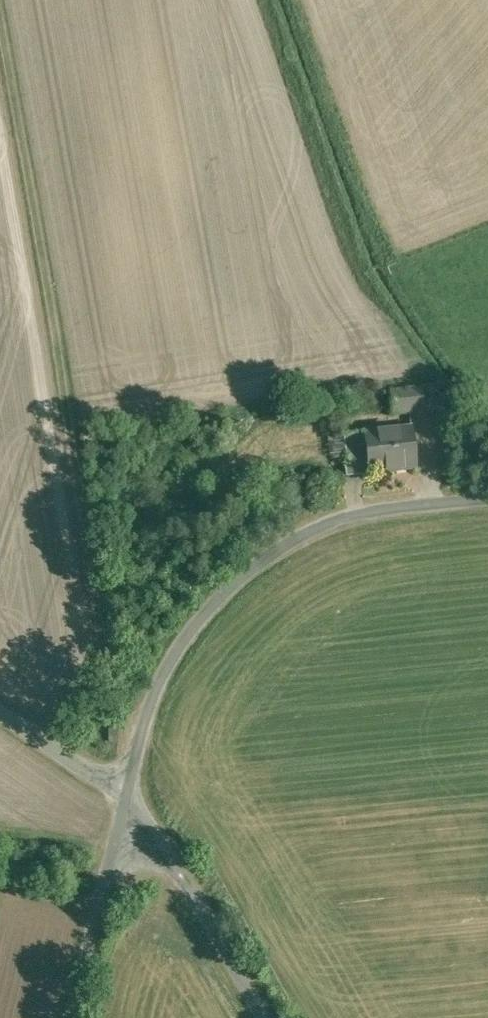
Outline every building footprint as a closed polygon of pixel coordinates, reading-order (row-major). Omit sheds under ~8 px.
[(392,394),(394,415),(424,412),(421,391),(392,394)] [(364,436),(368,475),(417,470),(413,431),(364,436)] [(368,475),(364,436),(342,439),(347,478),(368,475)]
